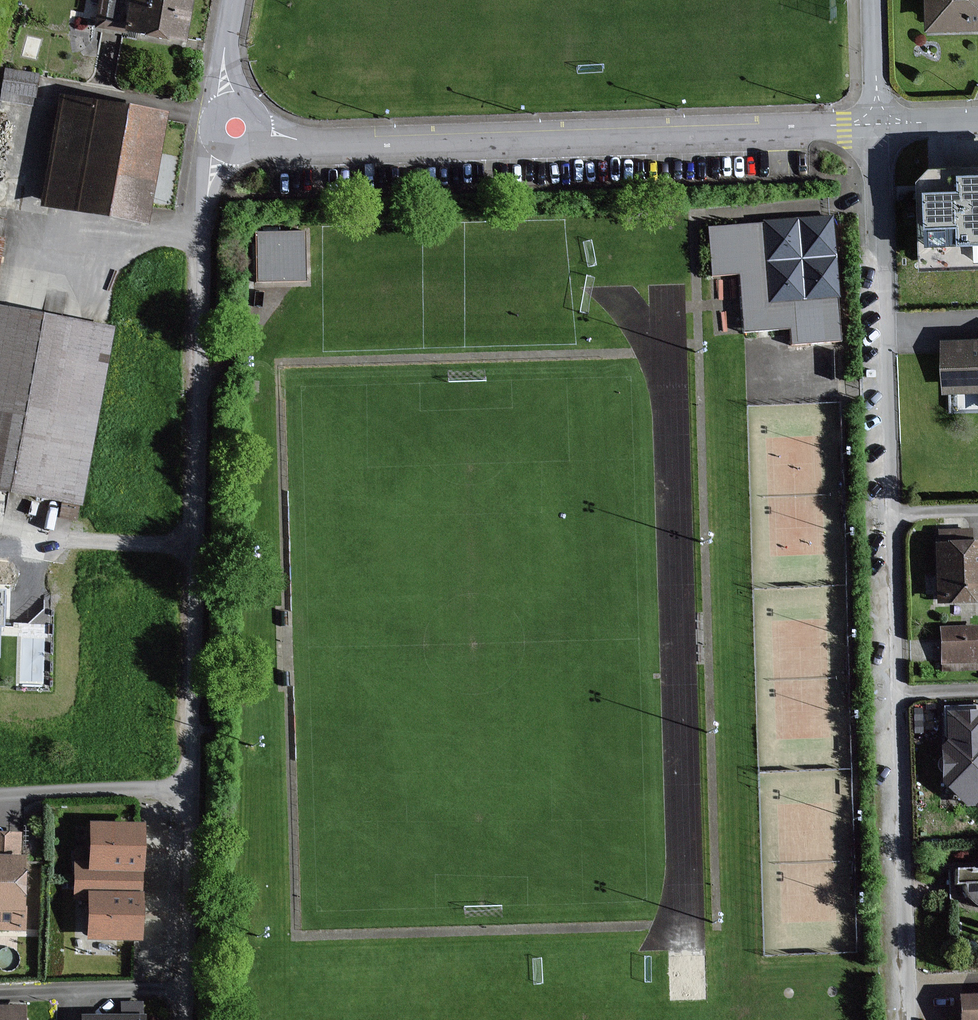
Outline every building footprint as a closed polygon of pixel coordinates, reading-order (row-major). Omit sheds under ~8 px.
[(98,24),(125,29),(125,25),(187,36),(193,0),(103,0),(98,24)] [(927,30),(977,29),(977,0),(926,0),(927,30)] [(165,111),(66,95),(48,200),(148,217),(165,111)] [(931,170),(919,183),(923,268),(977,266),(977,168),(931,170)] [(830,221),(708,231),(711,274),(740,271),(745,330),(792,326),(794,344),(839,341),(830,221)] [(302,234),(255,235),(256,282),(303,281),(302,234)] [(0,307),(0,484),(80,498),(111,327),(0,307)] [(943,342),(945,393),(977,392),(977,341),(943,342)] [(932,545),(935,604),(977,602),(977,544),(968,545),(967,531),(937,532),(937,545),(932,545)] [(975,629),(939,630),(939,660),(975,659),(975,629)] [(977,794),(977,708),(942,709),(943,747),(938,747),(939,785),(968,805),(977,794)] [(95,862),(94,868),(144,869),(144,822),(95,821),(95,862)] [(0,831),(0,927),(24,928),(27,854),(19,854),(20,832),(0,831)] [(144,869),(94,868),(95,862),(78,862),(77,897),(94,897),(94,890),(143,890),(144,869)] [(951,898),(977,912),(977,872),(950,872),(951,898)] [(143,890),(94,890),(94,897),(93,936),(143,937),(143,890)] [(956,999),(957,1019),(977,1019),(977,998),(956,999)] [(148,1014),(144,1014),(144,1001),(123,1001),(123,1013),(85,1013),(85,1019),(148,1019),(148,1014)] [(0,1006),(0,1019),(26,1019),(26,1006),(0,1006)]
